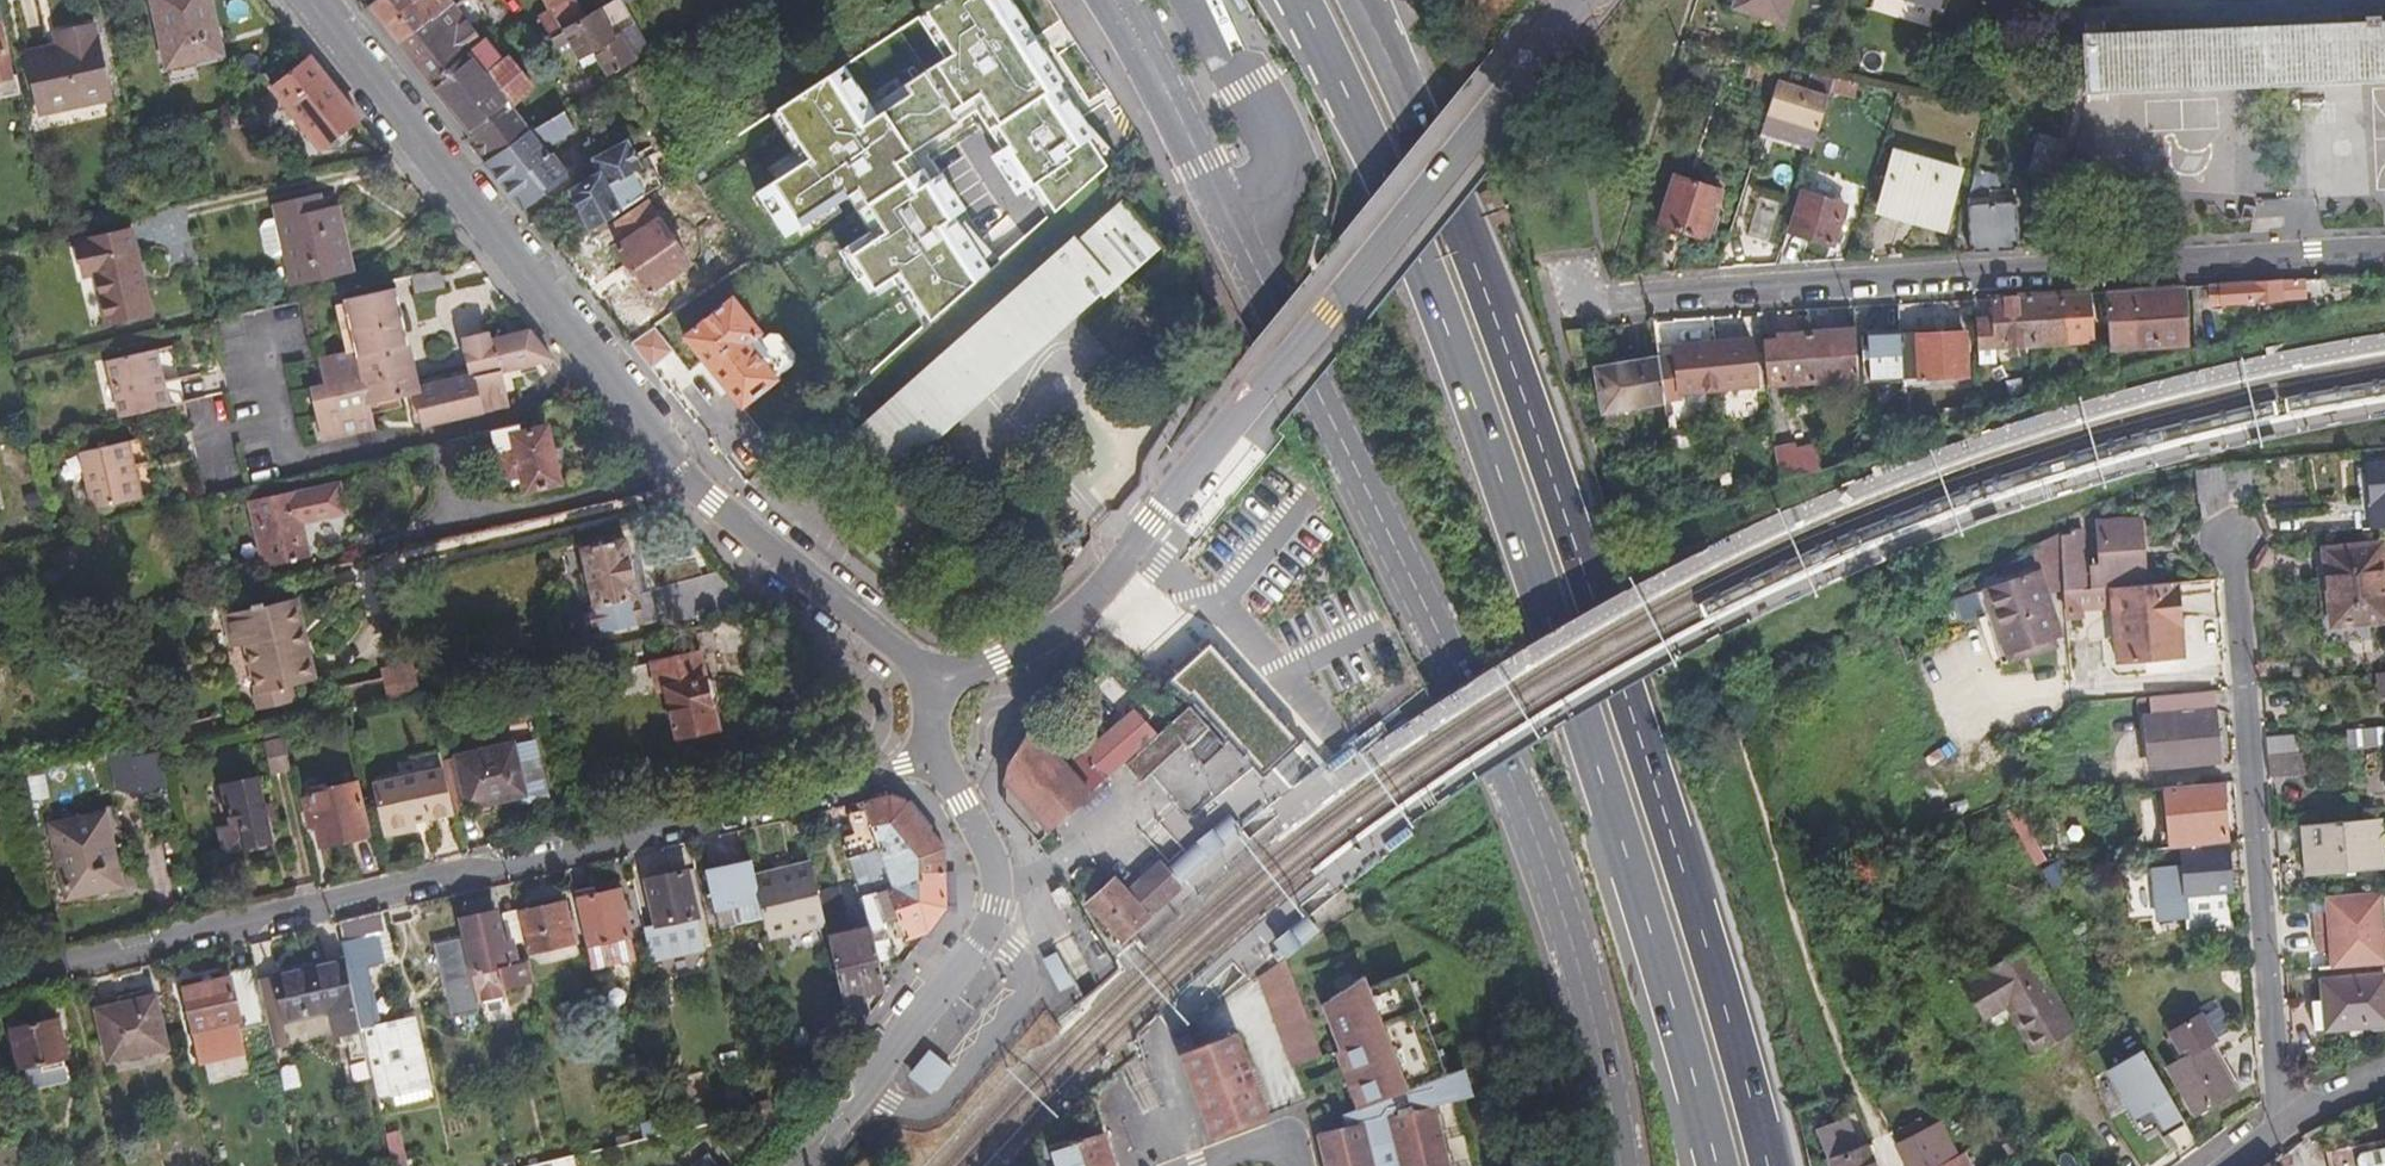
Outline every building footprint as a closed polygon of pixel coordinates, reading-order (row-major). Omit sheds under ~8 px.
[(196,0),(139,0),(153,67),(208,55),(200,16),(196,0)] [(359,9),(386,44),(449,10),(440,0),(370,0),(359,9)] [(545,20),(533,27),(543,42),(553,36),(610,3),(614,0),(533,0),(545,20)] [(610,3),(614,9),(630,0),(614,0),(610,3)] [(1004,0),(939,0),(911,18),(938,59),(912,76),(907,67),(900,72),(906,80),(895,87),(890,79),(868,94),(866,90),(856,97),(836,66),(762,116),(786,152),(759,170),(765,181),(745,195),(747,198),(744,200),(750,209),(753,207),(776,243),(789,235),(793,240),(833,214),(838,221),(848,215),(861,235),(831,254),(863,302),(888,286),(916,329),(992,263),(958,212),(959,211),(934,174),(924,181),(905,154),(970,112),(996,150),(984,158),(1010,197),(1021,190),(1041,220),(1112,158),(1079,122),(1054,84),(1058,82),(1004,0)] [(1732,9),(1735,0),(1726,0),(1724,7),(1732,9)] [(1732,9),(1780,25),(1788,0),(1735,0),(1732,9)] [(1940,9),(1943,0),(1907,0),(1940,9)] [(610,3),(553,36),(543,42),(554,62),(564,55),(570,64),(586,56),(598,76),(639,51),(614,9),(610,3)] [(449,10),(386,44),(404,66),(420,86),(473,40),(449,10)] [(2089,91),(2106,90),(2384,78),(2384,24),(2087,38),(2089,91)] [(103,101),(86,27),(47,35),(49,48),(21,54),(35,116),(103,101)] [(9,77),(0,39),(0,79),(9,77)] [(453,139),(471,162),(519,131),(498,105),(521,87),(500,59),(495,62),(489,54),(478,40),(473,40),(420,86),(453,128),(458,134),(453,139)] [(322,89),(297,60),(261,91),(311,150),(347,119),(322,89)] [(1779,69),(1744,63),(1741,74),(1776,82),(1779,69)] [(0,79),(0,97),(20,93),(15,75),(9,77),(0,79)] [(1833,81),(1810,76),(1805,92),(1776,82),(1764,116),(1817,132),(1826,100),(1833,81)] [(1854,86),(1833,81),(1826,100),(1848,106),(1854,86)] [(559,131),(549,113),(519,131),(471,162),(510,209),(554,177),(538,156),(534,157),(531,152),(559,131)] [(2052,183),(2062,146),(2037,139),(2026,176),(2052,183)] [(575,213),(585,230),(635,199),(620,175),(629,170),(612,143),(579,163),(588,177),(563,192),(575,213)] [(1953,175),(1886,156),(1877,185),(1883,187),(1877,208),(1872,206),(1869,215),(1937,234),(1953,175)] [(1717,194),(1672,180),(1656,228),(1701,242),(1717,194)] [(1842,209),(1800,195),(1787,234),(1829,247),(1842,209)] [(308,198),(263,209),(267,223),(275,258),(282,290),(343,277),(334,243),(326,210),(312,213),(308,198)] [(1777,205),(1757,199),(1744,242),(1764,248),(1777,205)] [(1963,202),(1966,257),(2011,254),(2008,200),(1963,202)] [(642,294),(685,265),(641,202),(605,226),(620,247),(613,252),(625,269),(642,294)] [(1068,246),(1103,284),(1145,246),(1110,208),(1068,246)] [(275,258),(267,223),(254,226),(249,233),(255,256),(262,260),(275,258)] [(89,276),(102,325),(143,314),(133,277),(121,232),(68,246),(76,280),(89,276)] [(1103,284),(1068,246),(1063,241),(873,414),(912,457),(1009,370),(1103,284)] [(436,271),(402,278),(406,296),(439,288),(436,271)] [(2302,301),(2301,285),(2216,290),(2216,293),(2201,294),(2202,307),(2302,301)] [(492,377),(544,364),(520,333),(481,342),(478,334),(450,340),(458,377),(409,388),(400,346),(388,290),(324,304),(336,354),(309,362),(314,387),(300,390),(313,441),(365,427),(360,406),(404,397),(412,431),(499,410),(492,377)] [(2102,297),(2105,352),(2182,347),(2178,292),(2102,297)] [(2024,301),(2027,348),(2088,345),(2086,301),(2074,301),(2074,298),(2024,301)] [(732,413),(768,384),(765,381),(781,368),(783,359),(770,342),(765,339),(757,343),(724,300),(675,340),(711,385),(732,413)] [(1972,324),(1974,351),(2027,348),(2024,301),(1988,302),(1989,323),(1972,324)] [(1803,335),(1808,385),(1855,380),(1851,330),(1803,335)] [(1757,346),(1761,389),(1808,385),(1803,335),(1773,337),(1773,344),(1757,346)] [(1901,388),(1902,393),(1916,392),(1915,380),(1964,377),(1961,335),(1913,339),(1913,335),(1897,336),(1901,388)] [(1901,388),(1897,336),(1864,338),(1866,357),(1860,357),(1863,391),(1901,388)] [(1674,399),(1759,390),(1754,343),(1737,345),(1688,350),(1669,352),(1670,357),(1674,399)] [(161,373),(156,351),(93,364),(105,421),(154,410),(147,376),(161,373)] [(1659,397),(1659,400),(1674,399),(1670,357),(1655,358),(1655,361),(1659,397)] [(1659,397),(1655,361),(1589,382),(1603,425),(1647,412),(1644,401),(1659,397)] [(2028,363),(2029,382),(2044,381),(2042,362),(2028,363)] [(764,460),(820,410),(795,382),(739,433),(764,460)] [(884,483),(912,457),(873,414),(844,439),(864,460),(884,483)] [(540,453),(535,431),(502,438),(506,453),(489,457),(494,482),(511,479),(514,493),(547,485),(540,453)] [(467,471),(459,438),(424,446),(432,480),(467,471)] [(136,467),(130,442),(68,456),(80,511),(127,501),(121,470),(136,467)] [(1772,481),(1812,476),(1808,453),(1785,456),(1784,448),(1768,450),(1772,481)] [(2320,496),(2318,465),(2308,466),(2310,497),(2320,496)] [(2364,467),(2368,527),(2384,526),(2384,466),(2364,467)] [(2217,472),(2217,467),(2201,471),(2206,508),(2220,504),(2220,503),(2217,472)] [(2245,501),(2243,470),(2217,472),(2220,503),(2245,501)] [(336,516),(328,485),(239,506),(254,567),(300,556),(293,526),(336,516)] [(2085,566),(2087,591),(2104,589),(2138,586),(2132,519),(2090,522),(2094,565),(2085,566)] [(2080,591),(2075,528),(2054,538),(2058,593),(2073,592),(2080,591)] [(2036,575),(2044,597),(2058,593),(2054,538),(2027,549),(2036,575)] [(580,608),(586,635),(646,623),(640,595),(628,597),(623,572),(615,542),(573,551),(585,606),(580,608)] [(2384,627),(2384,582),(2381,544),(2315,551),(2323,641),(2375,636),(2375,628),(2384,627)] [(2035,600),(2044,597),(2036,575),(1973,597),(1982,624),(1977,626),(1989,660),(1995,658),(1998,667),(2052,648),(2035,600)] [(2172,622),(2169,584),(2138,586),(2104,589),(2106,618),(2108,641),(2118,640),(2120,662),(2152,659),(2151,647),(2167,646),(2165,622),(2172,622)] [(2106,618),(2104,589),(2087,591),(2080,591),(2073,592),(2075,620),(2106,618)] [(2058,593),(2061,624),(2075,623),(2075,620),(2073,592),(2058,593)] [(287,709),(283,694),(309,687),(304,669),(288,604),(215,622),(224,655),(235,652),(252,718),(287,709)] [(2175,657),(2172,622),(2165,622),(2167,646),(2151,647),(2152,659),(2175,657)] [(710,656),(704,629),(675,636),(681,660),(648,668),(655,696),(662,694),(674,741),(711,733),(706,712),(710,705),(708,694),(707,686),(699,682),(694,660),(710,656)] [(2118,640),(2108,641),(2110,662),(2120,662),(2118,640)] [(2215,765),(2209,696),(2130,703),(2132,718),(2139,718),(2144,771),(2215,765)] [(1192,708),(1127,765),(1143,783),(1185,746),(1205,770),(1228,750),(1192,708)] [(1139,712),(1088,761),(1108,780),(1158,732),(1139,712)] [(2384,748),(2384,737),(2384,729),(2339,733),(2340,752),(2384,748)] [(1041,844),(1096,795),(1094,792),(1108,780),(1088,761),(1074,748),(1063,762),(1032,731),(1010,764),(1006,785),(1008,809),(1041,844)] [(280,769),(273,738),(254,742),(261,773),(280,769)] [(2291,738),(2260,740),(2261,758),(2292,756),(2291,738)] [(527,743),(504,748),(515,800),(498,804),(499,812),(540,803),(527,743)] [(504,748),(448,760),(459,811),(467,810),(468,813),(483,810),(483,807),(489,805),(498,804),(515,800),(504,748)] [(131,756),(128,751),(97,758),(104,794),(138,799),(166,794),(156,750),(131,756)] [(1348,758),(1342,750),(1318,768),(1324,776),(1348,758)] [(2292,756),(2261,758),(2263,782),(2294,779),(2292,756)] [(448,760),(433,763),(443,806),(444,815),(459,811),(448,760)] [(443,806),(433,763),(364,778),(375,829),(395,824),(394,817),(401,815),(422,811),(443,806)] [(238,847),(239,851),(247,849),(256,847),(255,844),(262,842),(248,779),(214,786),(223,828),(214,830),(219,851),(238,847)] [(309,829),(314,850),(338,845),(360,841),(349,786),(302,795),(304,802),(297,804),(302,830),(309,829)] [(2164,852),(2195,849),(2194,840),(2223,837),(2220,809),(2224,809),(2223,787),(2159,792),(2164,852)] [(886,891),(945,873),(945,850),(902,804),(889,798),(863,803),(865,811),(886,891)] [(2052,862),(2049,845),(2033,848),(2011,808),(1998,814),(2007,828),(2019,850),(2028,864),(2052,862)] [(886,891),(865,811),(845,815),(850,836),(840,838),(849,861),(855,860),(867,897),(886,891)] [(1252,823),(1241,811),(1185,862),(1196,873),(1252,823)] [(113,874),(100,813),(45,825),(60,897),(85,892),(107,887),(104,876),(113,874)] [(394,817),(395,824),(415,822),(401,815),(394,817)] [(2383,868),(2379,822),(2302,829),(2306,874),(2383,868)] [(2003,859),(2019,850),(2007,828),(1991,837),(2003,859)] [(2302,829),(2295,829),(2298,875),(2306,874),(2302,829)] [(1405,838),(1399,830),(1376,847),(1383,856),(1405,838)] [(2152,925),(2180,923),(2180,930),(2224,927),(2222,895),(2226,894),(2223,850),(2178,853),(2179,869),(2149,871),(2152,925)] [(1132,893),(1117,877),(1082,906),(1111,956),(1188,886),(1168,862),(1132,893)] [(720,910),(763,900),(759,884),(754,864),(732,869),(712,875),(720,910)] [(2062,879),(2053,864),(2036,874),(2045,889),(2062,879)] [(653,959),(704,947),(687,872),(668,876),(648,881),(658,925),(645,928),(653,959)] [(763,900),(772,943),(830,931),(827,920),(816,873),(790,878),(779,881),(778,879),(759,884),(763,900)] [(907,937),(926,933),(946,906),(945,873),(886,891),(867,897),(874,927),(902,921),(907,937)] [(577,893),(588,942),(631,932),(622,887),(606,891),(597,893),(596,889),(577,893)] [(1063,887),(1052,894),(1060,908),(1072,902),(1063,887)] [(2321,933),(2384,928),(2384,893),(2330,897),(2332,914),(2319,914),(2321,933)] [(575,941),(565,900),(546,905),(522,911),(532,951),(575,941)] [(515,944),(527,942),(519,910),(504,914),(511,941),(506,942),(497,911),(480,915),(460,920),(465,938),(479,1004),(508,997),(506,986),(529,982),(524,962),(519,962),(515,944)] [(1323,920),(1315,910),(1287,934),(1296,944),(1323,920)] [(384,913),(343,922),(353,969),(349,970),(363,1027),(382,1023),(374,991),(369,968),(386,964),(379,935),(389,933),(384,913)] [(830,931),(854,1035),(871,1010),(880,998),(887,987),(874,927),(848,933),(845,916),(827,920),(830,931)] [(2384,928),(2321,933),(2318,934),(2320,952),(2332,951),(2333,968),(2384,964),(2384,929),(2384,928)] [(588,942),(594,966),(604,964),(605,970),(628,964),(627,958),(637,955),(631,932),(588,942)] [(1293,947),(1280,933),(1265,947),(1279,961),(1293,947)] [(457,1011),(480,1007),(479,1004),(465,938),(439,944),(457,1011)] [(2038,1054),(2079,1030),(2032,948),(1967,984),(1989,1021),(2011,1008),(2038,1054)] [(1284,1072),(1314,1060),(1278,964),(1277,962),(1251,980),(1284,1072)] [(311,972),(277,980),(287,1024),(333,1014),(338,1038),(364,1032),(363,1027),(349,970),(348,963),(311,972)] [(252,965),(232,970),(226,971),(228,978),(216,981),(188,988),(198,1033),(238,1025),(239,1030),(266,1023),(252,965)] [(1427,1108),(1462,1100),(1453,1073),(1440,1078),(1400,975),(1362,990),(1357,978),(1313,1008),(1352,1110),(1352,1111),(1408,1089),(1413,1101),(1408,1102),(1411,1112),(1404,1114),(1403,1109),(1390,1111),(1390,1117),(1380,1119),(1391,1165),(1442,1165),(1427,1108)] [(2384,1027),(2380,979),(2317,984),(2321,1032),(2384,1027)] [(277,980),(261,984),(276,1050),(291,1047),(287,1024),(277,980)] [(137,1002),(111,1008),(125,1064),(171,1053),(159,997),(137,1002)] [(22,1067),(28,1066),(42,1063),(44,1069),(67,1064),(66,1057),(70,1056),(61,1015),(13,1026),(22,1067)] [(382,1023),(363,1027),(364,1032),(367,1043),(379,1097),(433,1084),(416,1015),(382,1023)] [(2165,1037),(2179,1063),(2164,1071),(2190,1117),(2227,1096),(2202,1051),(2211,1046),(2196,1019),(2165,1037)] [(364,1032),(338,1038),(340,1049),(367,1043),(364,1032)] [(1188,1100),(1205,1142),(1260,1120),(1228,1037),(1188,1052),(1182,1038),(1167,1044),(1188,1100)] [(927,1051),(906,1074),(931,1096),(952,1073),(927,1051)] [(42,1063),(28,1066),(32,1086),(70,1077),(67,1064),(44,1069),(42,1063)] [(2108,1088),(2136,1137),(2154,1127),(2161,1138),(2178,1129),(2143,1067),(2108,1088)] [(1408,1102),(1413,1101),(1408,1089),(1352,1111),(1352,1110),(1335,1116),(1339,1129),(1356,1125),(1365,1165),(1391,1165),(1380,1119),(1390,1117),(1390,1111),(1403,1109),(1404,1114),(1411,1112),(1408,1102)] [(700,1125),(744,1115),(742,1106),(728,1109),(726,1104),(698,1110),(700,1125)] [(1323,1165),(1365,1165),(1356,1125),(1339,1129),(1315,1135),(1323,1165)] [(1861,1150),(1850,1153),(1840,1126),(1811,1134),(1823,1165),(1867,1165),(1861,1150)] [(396,1130),(387,1133),(394,1161),(402,1159),(396,1130)] [(1901,1165),(1937,1165),(1922,1135),(1892,1147),(1901,1165)] [(1098,1138),(1044,1155),(1048,1165),(1107,1165),(1105,1160),(1098,1138)] [(2322,1159),(2324,1165),(2384,1165),(2384,1156),(2383,1146),(2322,1159)] [(707,1153),(693,1165),(718,1165),(707,1153)] [(394,1161),(395,1165),(408,1165),(406,1158),(402,1159),(394,1161)]
